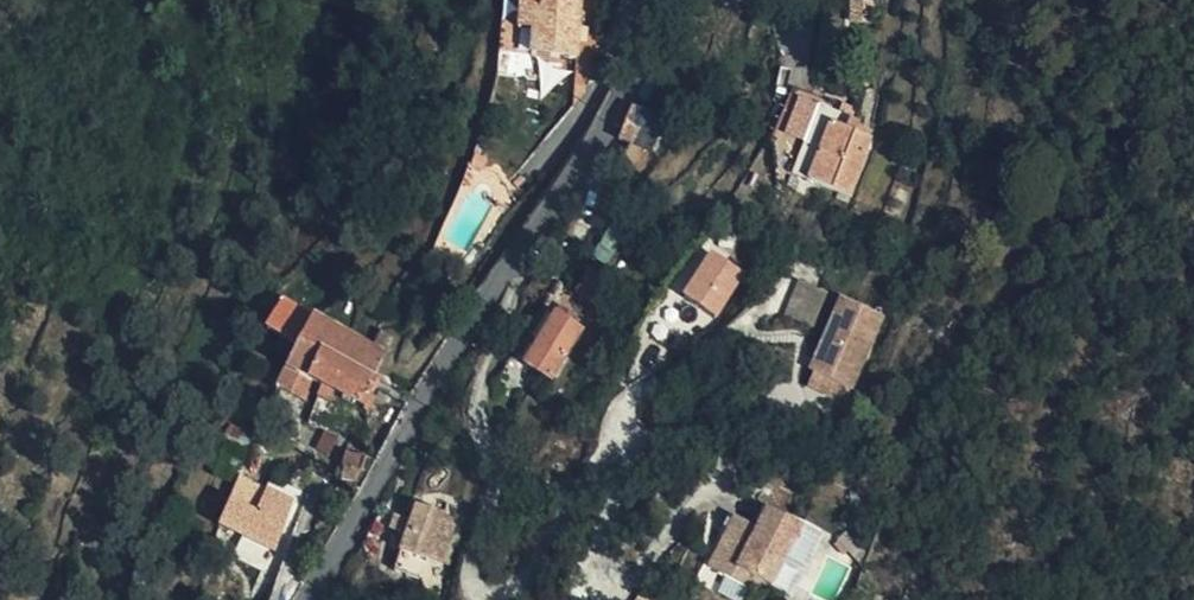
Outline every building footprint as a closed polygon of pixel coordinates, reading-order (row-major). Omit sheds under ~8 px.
[(594,0),(516,0),(516,47),(594,46),(594,0)] [(820,73),(795,62),(775,118),(800,129),(820,73)] [(624,129),(657,138),(666,128),(674,104),(634,94),(624,129)] [(874,114),(832,97),(810,157),(853,175),(874,114)] [(666,128),(657,138),(664,141),(666,128)] [(772,161),(792,170),(804,141),(784,133),(772,161)] [(496,162),(485,155),(477,167),(489,174),(496,162)] [(684,297),(718,318),(747,272),(713,251),(684,297)] [(615,269),(594,257),(580,279),(600,293),(615,269)] [(800,277),(786,313),(814,323),(828,288),(800,277)] [(805,358),(853,373),(880,299),(835,283),(805,358)] [(276,322),(305,337),(316,311),(289,297),(276,322)] [(564,298),(557,310),(576,322),(583,310),(564,298)] [(576,322),(557,310),(526,364),(549,378),(581,324),(576,322)] [(305,337),(287,377),(315,390),(344,324),(316,311),(305,337)] [(391,347),(395,338),(395,328),(386,323),(377,340),(391,347)] [(344,324),(315,390),(323,393),(325,389),(331,377),(352,387),(373,338),(344,324)] [(370,395),(391,347),(377,340),(373,338),(352,387),(358,390),(370,395)] [(849,383),(853,373),(805,358),(798,374),(822,383),(825,375),(849,383)] [(354,398),(358,390),(352,387),(331,377),(325,389),(352,404),(354,398)] [(344,423),(352,404),(325,389),(323,393),(316,409),(344,423)] [(341,451),(370,466),(381,447),(350,431),(344,444),(341,451)] [(238,495),(230,517),(252,527),(243,551),(270,565),(289,518),(238,495)] [(452,505),(422,498),(420,510),(405,507),(403,521),(417,526),(413,541),(418,543),(411,569),(437,575),(441,546),(465,549),(471,512),(451,509),(452,505)] [(748,573),(761,578),(788,519),(754,503),(745,521),(724,512),(710,537),(722,543),(711,568),(743,584),(748,573)] [(788,519),(761,578),(779,586),(805,528),(788,519)] [(698,562),(711,568),(722,543),(710,537),(698,562)]
